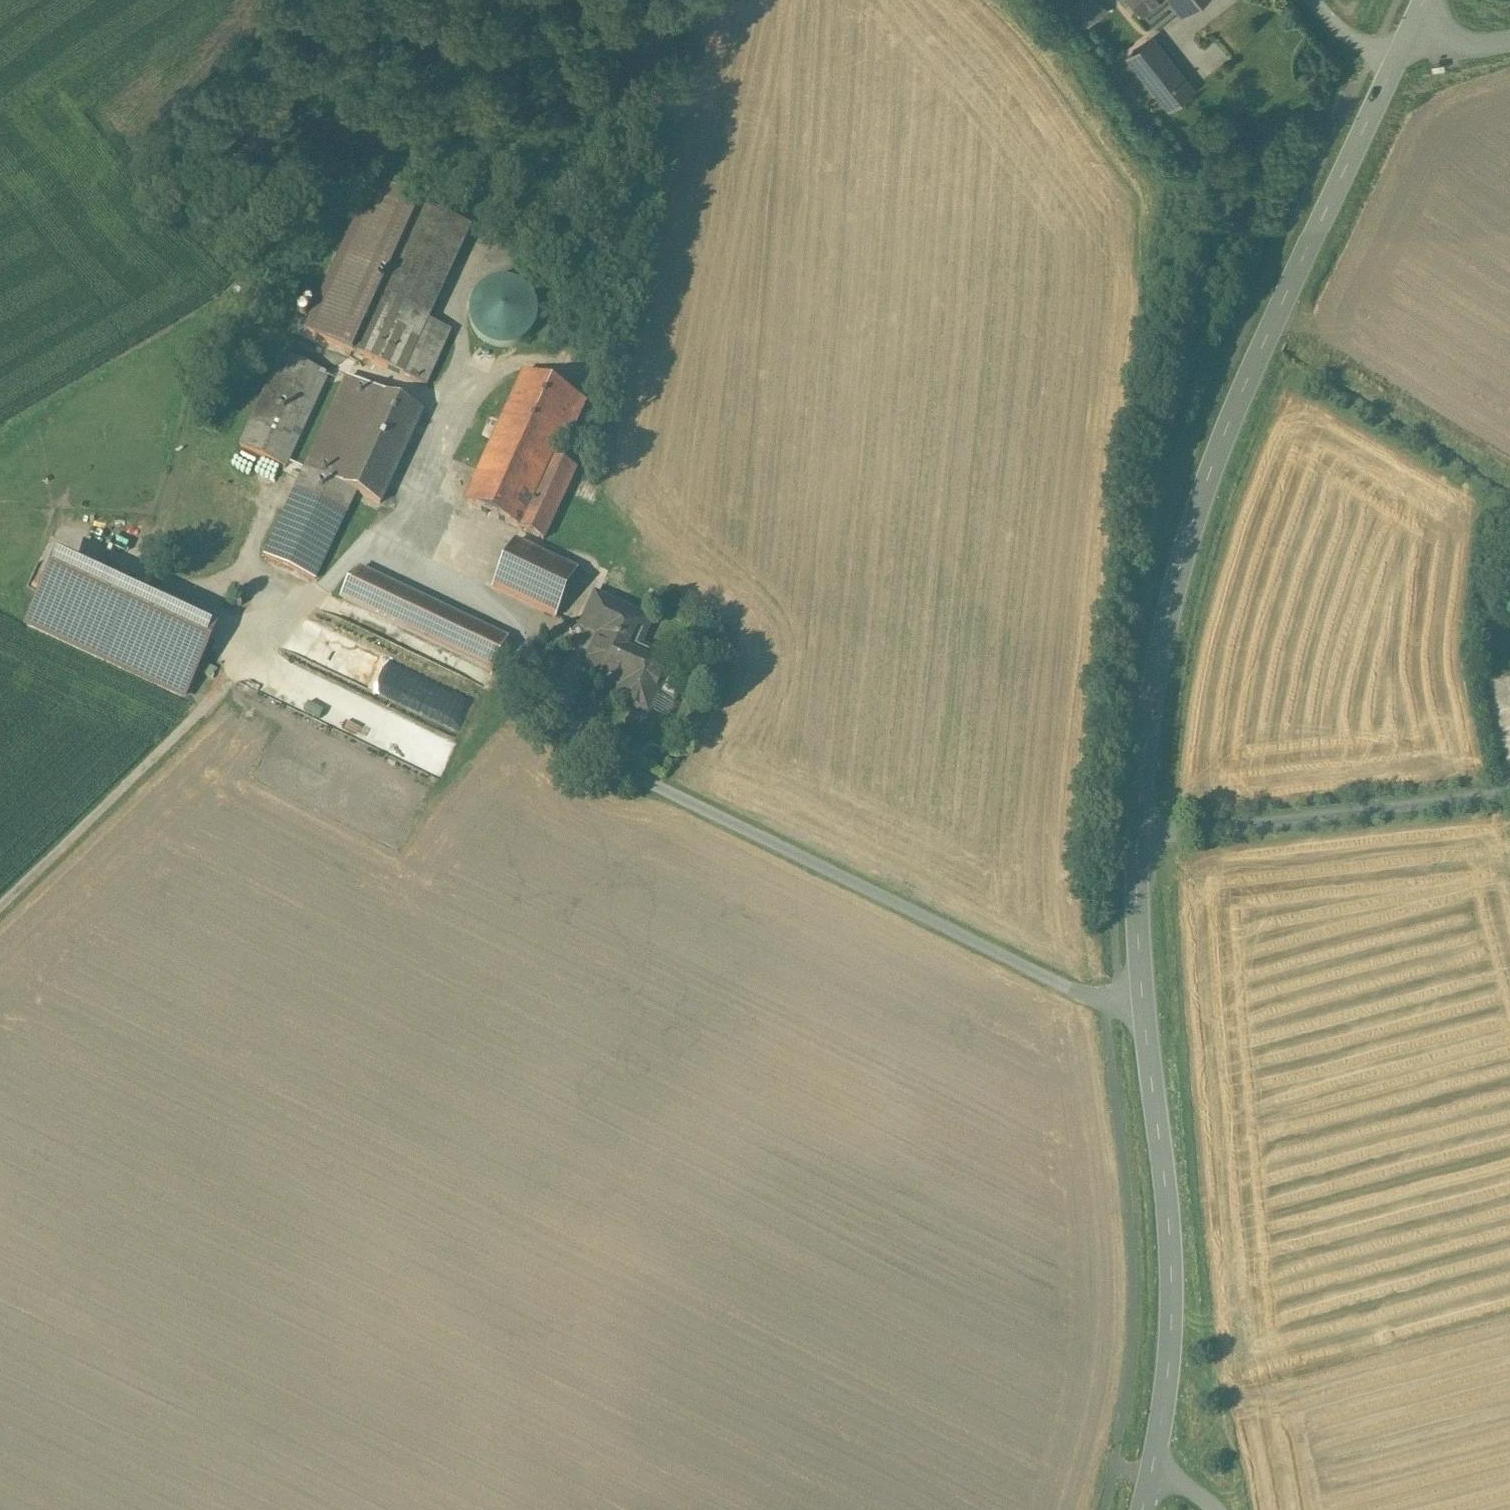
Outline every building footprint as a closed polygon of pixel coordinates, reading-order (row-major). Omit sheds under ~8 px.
[(1107,5),(1103,0),(1069,0),(1086,21),(1107,5)] [(1183,77),(1152,37),(1129,55),(1161,95),(1183,77)] [(421,203),(375,182),(306,331),(352,352),(421,203)] [(469,227),(426,207),(383,300),(427,320),(469,227)] [(520,283),(507,280),(492,281),(478,288),(471,302),(469,317),(474,330),(484,341),(500,347),(518,345),(530,336),(537,320),(537,306),(530,292),(520,283)] [(427,320),(383,300),(358,355),(425,385),(450,331),(427,320)] [(328,375),(282,354),(240,446),(285,467),(328,375)] [(523,373),(496,431),(553,458),(566,431),(571,433),(584,403),(580,401),(581,400),(523,373)] [(378,392),(347,378),(264,555),(315,579),(355,492),(336,483),(378,392)] [(422,412),(378,392),(336,483),(355,492),(380,503),(422,412)] [(553,458),(496,431),(464,502),(543,539),(577,465),(566,460),(565,464),(553,458)] [(355,499),(354,499),(353,500),(352,501),(351,502),(350,503),(350,504),(350,506),(350,507),(350,508),(351,509),(351,510),(352,511),(353,511),(354,512),(355,512),(357,512),(358,512),(359,512),(360,511),(361,510),(362,508),(362,507),(363,506),(363,505),(363,504),(362,503),(361,502),(361,501),(360,500),(359,500),(358,499),(356,499),(355,499)] [(368,505),(367,505),(366,506),(365,507),(364,508),(363,509),(363,510),(362,512),(363,513),(363,514),(363,515),(364,516),(365,517),(366,517),(367,518),(368,518),(369,518),(371,518),(372,517),(373,516),(374,516),(375,515),(375,513),(375,512),(375,511),(375,510),(375,509),(374,508),(373,507),(373,506),(372,506),(370,505),(369,505),(368,505)] [(576,571),(514,542),(492,588),(555,617),(576,571)] [(60,557),(42,597),(28,627),(182,698),(215,628),(60,557)] [(507,639),(359,569),(343,601),(492,672),(507,639)] [(602,634),(614,607),(596,599),(584,626),(602,634)] [(648,623),(614,607),(602,634),(585,669),(626,688),(621,701),(647,713),(656,694),(674,702),(685,677),(667,669),(670,663),(631,645),(641,622),(647,625),(648,623)] [(216,669),(208,665),(204,675),(211,678),(216,669)]
